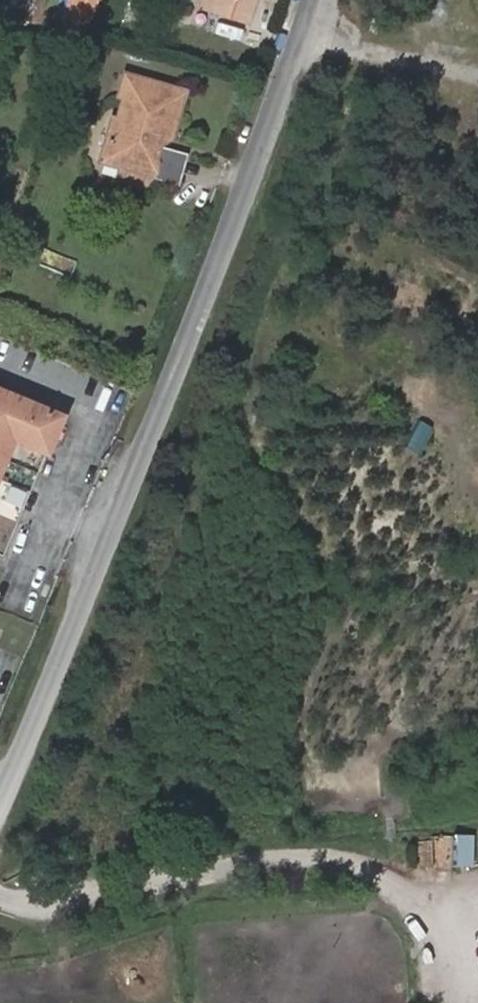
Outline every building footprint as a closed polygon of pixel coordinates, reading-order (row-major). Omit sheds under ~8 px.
[(57,48),(77,55),(96,0),(70,0),(63,20),(66,21),(57,48)] [(216,12),(220,0),(207,0),(204,9),(216,12)] [(216,12),(246,23),(253,0),(220,0),(216,12)] [(109,113),(96,154),(123,162),(120,172),(140,178),(143,170),(169,178),(177,154),(151,146),(156,130),(166,134),(169,122),(175,114),(177,107),(176,102),(180,89),(123,72),(117,90),(121,91),(113,115),(109,113)] [(58,416),(0,392),(0,554),(2,555),(58,416)] [(452,840),(452,864),(468,863),(467,839),(452,840)]
